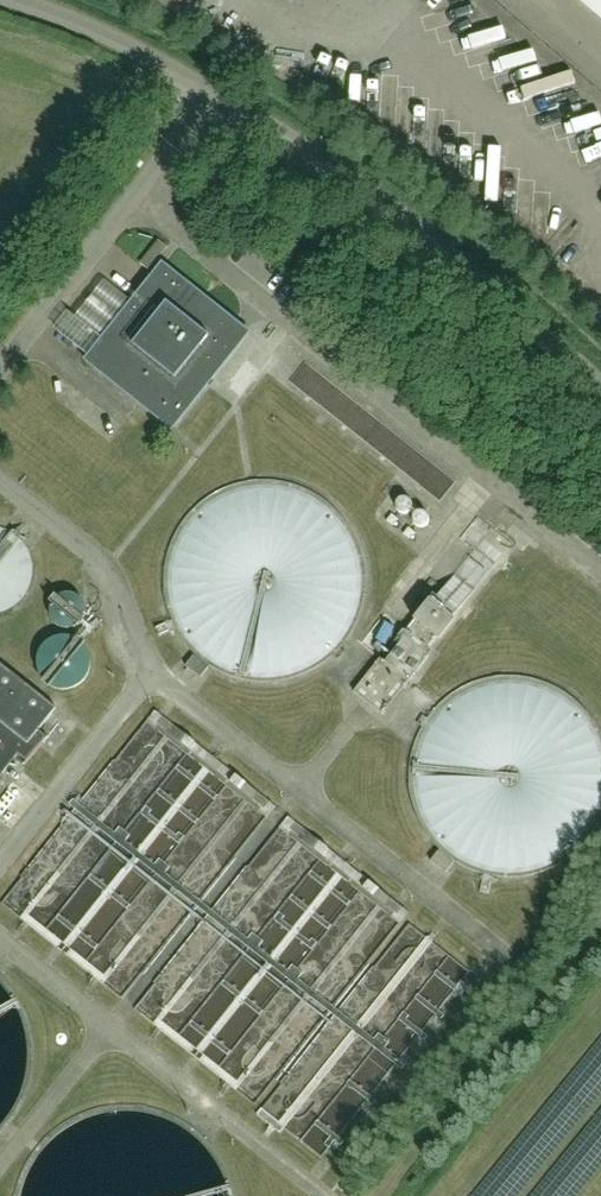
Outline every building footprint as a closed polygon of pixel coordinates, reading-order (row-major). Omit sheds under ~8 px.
[(600,19),(600,0),(579,0),(600,19)] [(149,270),(167,247),(159,240),(140,263),(149,270)] [(212,374),(245,332),(163,267),(89,359),(172,425),(204,384),(207,386),(208,384),(206,382),(211,375),(214,378),(215,376),(212,374)] [(7,610),(18,604),(27,594),(32,583),(34,570),(32,556),(25,543),(15,533),(2,527),(0,526),(0,612),(7,610)] [(455,617),(494,565),(474,550),(435,602),(455,617)] [(459,576),(459,552),(422,553),(422,577),(459,576)] [(55,605),(52,614),(55,623),(62,629),(71,630),(79,627),(84,621),(86,614),(84,607),(80,601),(71,597),(62,598),(55,605)] [(437,637),(453,617),(434,601),(417,622),(437,637)] [(50,687),(60,691),(71,691),(80,686),(88,678),(91,668),(89,657),(85,649),(78,643),(69,639),(60,639),(51,643),(44,649),(39,658),(38,669),(42,679),(50,687)] [(209,667),(194,655),(185,666),(201,677),(209,667)] [(383,714),(409,682),(409,681),(381,658),(354,692),(383,714)] [(18,754),(26,761),(24,764),(25,764),(48,736),(47,735),(46,736),(39,730),(56,708),(0,663),(0,777),(18,754)] [(454,862),(439,850),(431,861),(446,873),(454,862)]
